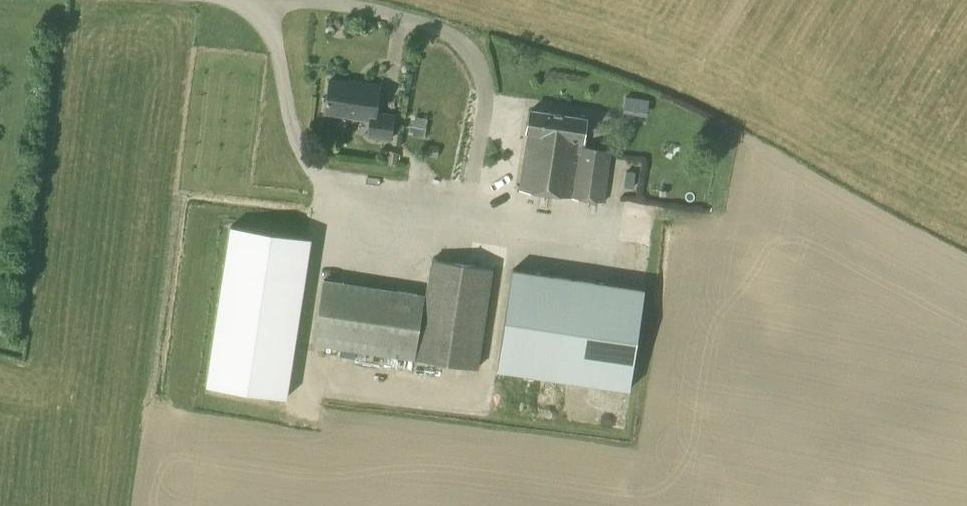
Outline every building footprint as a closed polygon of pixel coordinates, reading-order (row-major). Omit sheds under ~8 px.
[(390,139),(394,117),(376,114),(381,88),(332,80),(326,113),(371,121),(368,136),(390,139)] [(604,203),(611,152),(584,148),(585,140),(583,139),(586,118),(529,110),(526,132),(529,132),(520,191),(604,203)] [(424,139),(428,119),(415,116),(415,120),(411,119),(409,133),(412,133),(412,136),(424,139)] [(436,158),(438,145),(423,144),(422,156),(436,158)] [(286,399),(311,239),(230,227),(206,386),(286,399)] [(478,369),(493,268),(430,258),(424,296),(324,280),(314,344),(416,360),(478,369)] [(512,272),(497,372),(628,392),(644,292),(512,272)] [(283,415),(285,406),(264,402),(262,411),(283,415)]
